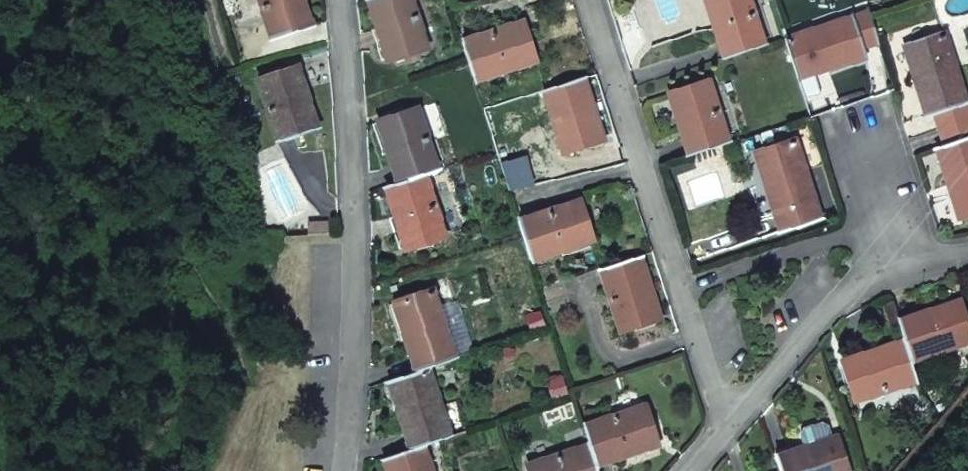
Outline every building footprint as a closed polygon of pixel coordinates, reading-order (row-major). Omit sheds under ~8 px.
[(310,26),(302,0),(258,0),(270,39),(310,26)] [(410,0),(369,0),(388,58),(425,46),(410,0)] [(765,44),(750,0),(706,0),(725,57),(765,44)] [(879,41),(868,10),(786,37),(799,76),(869,55),(865,46),(879,41)] [(534,62),(520,19),(461,39),(474,80),(534,62)] [(939,126),(967,118),(967,108),(944,33),(905,46),(927,114),(934,112),(939,126)] [(277,140),(315,128),(295,68),(258,79),(277,140)] [(562,151),(602,138),(582,76),(543,89),(562,151)] [(689,154),(728,141),(708,81),(669,93),(689,154)] [(398,181),(424,172),(437,168),(417,108),(378,120),(398,181)] [(939,126),(944,142),(937,145),(960,216),(967,214),(967,118),(939,126)] [(780,230),(821,217),(795,140),(755,153),(780,230)] [(445,234),(424,172),(398,181),(385,185),(406,247),(445,234)] [(517,219),(531,261),(591,241),(578,199),(517,219)] [(620,329),(660,317),(640,255),(600,268),(620,329)] [(417,371),(428,367),(456,357),(433,289),(394,302),(417,371)] [(967,341),(967,323),(960,299),(899,319),(905,339),(912,359),(967,341)] [(919,380),(912,359),(905,339),(844,359),(857,399),(919,380)] [(450,435),(428,367),(417,371),(388,380),(411,448),(422,444),(450,435)] [(589,442),(596,463),(657,443),(645,403),(584,423),(589,442)] [(837,436),(776,455),(781,470),(849,470),(837,436)] [(596,463),(589,442),(528,462),(531,470),(599,470),(596,463)] [(422,444),(411,448),(383,456),(388,470),(430,470),(422,444)]
